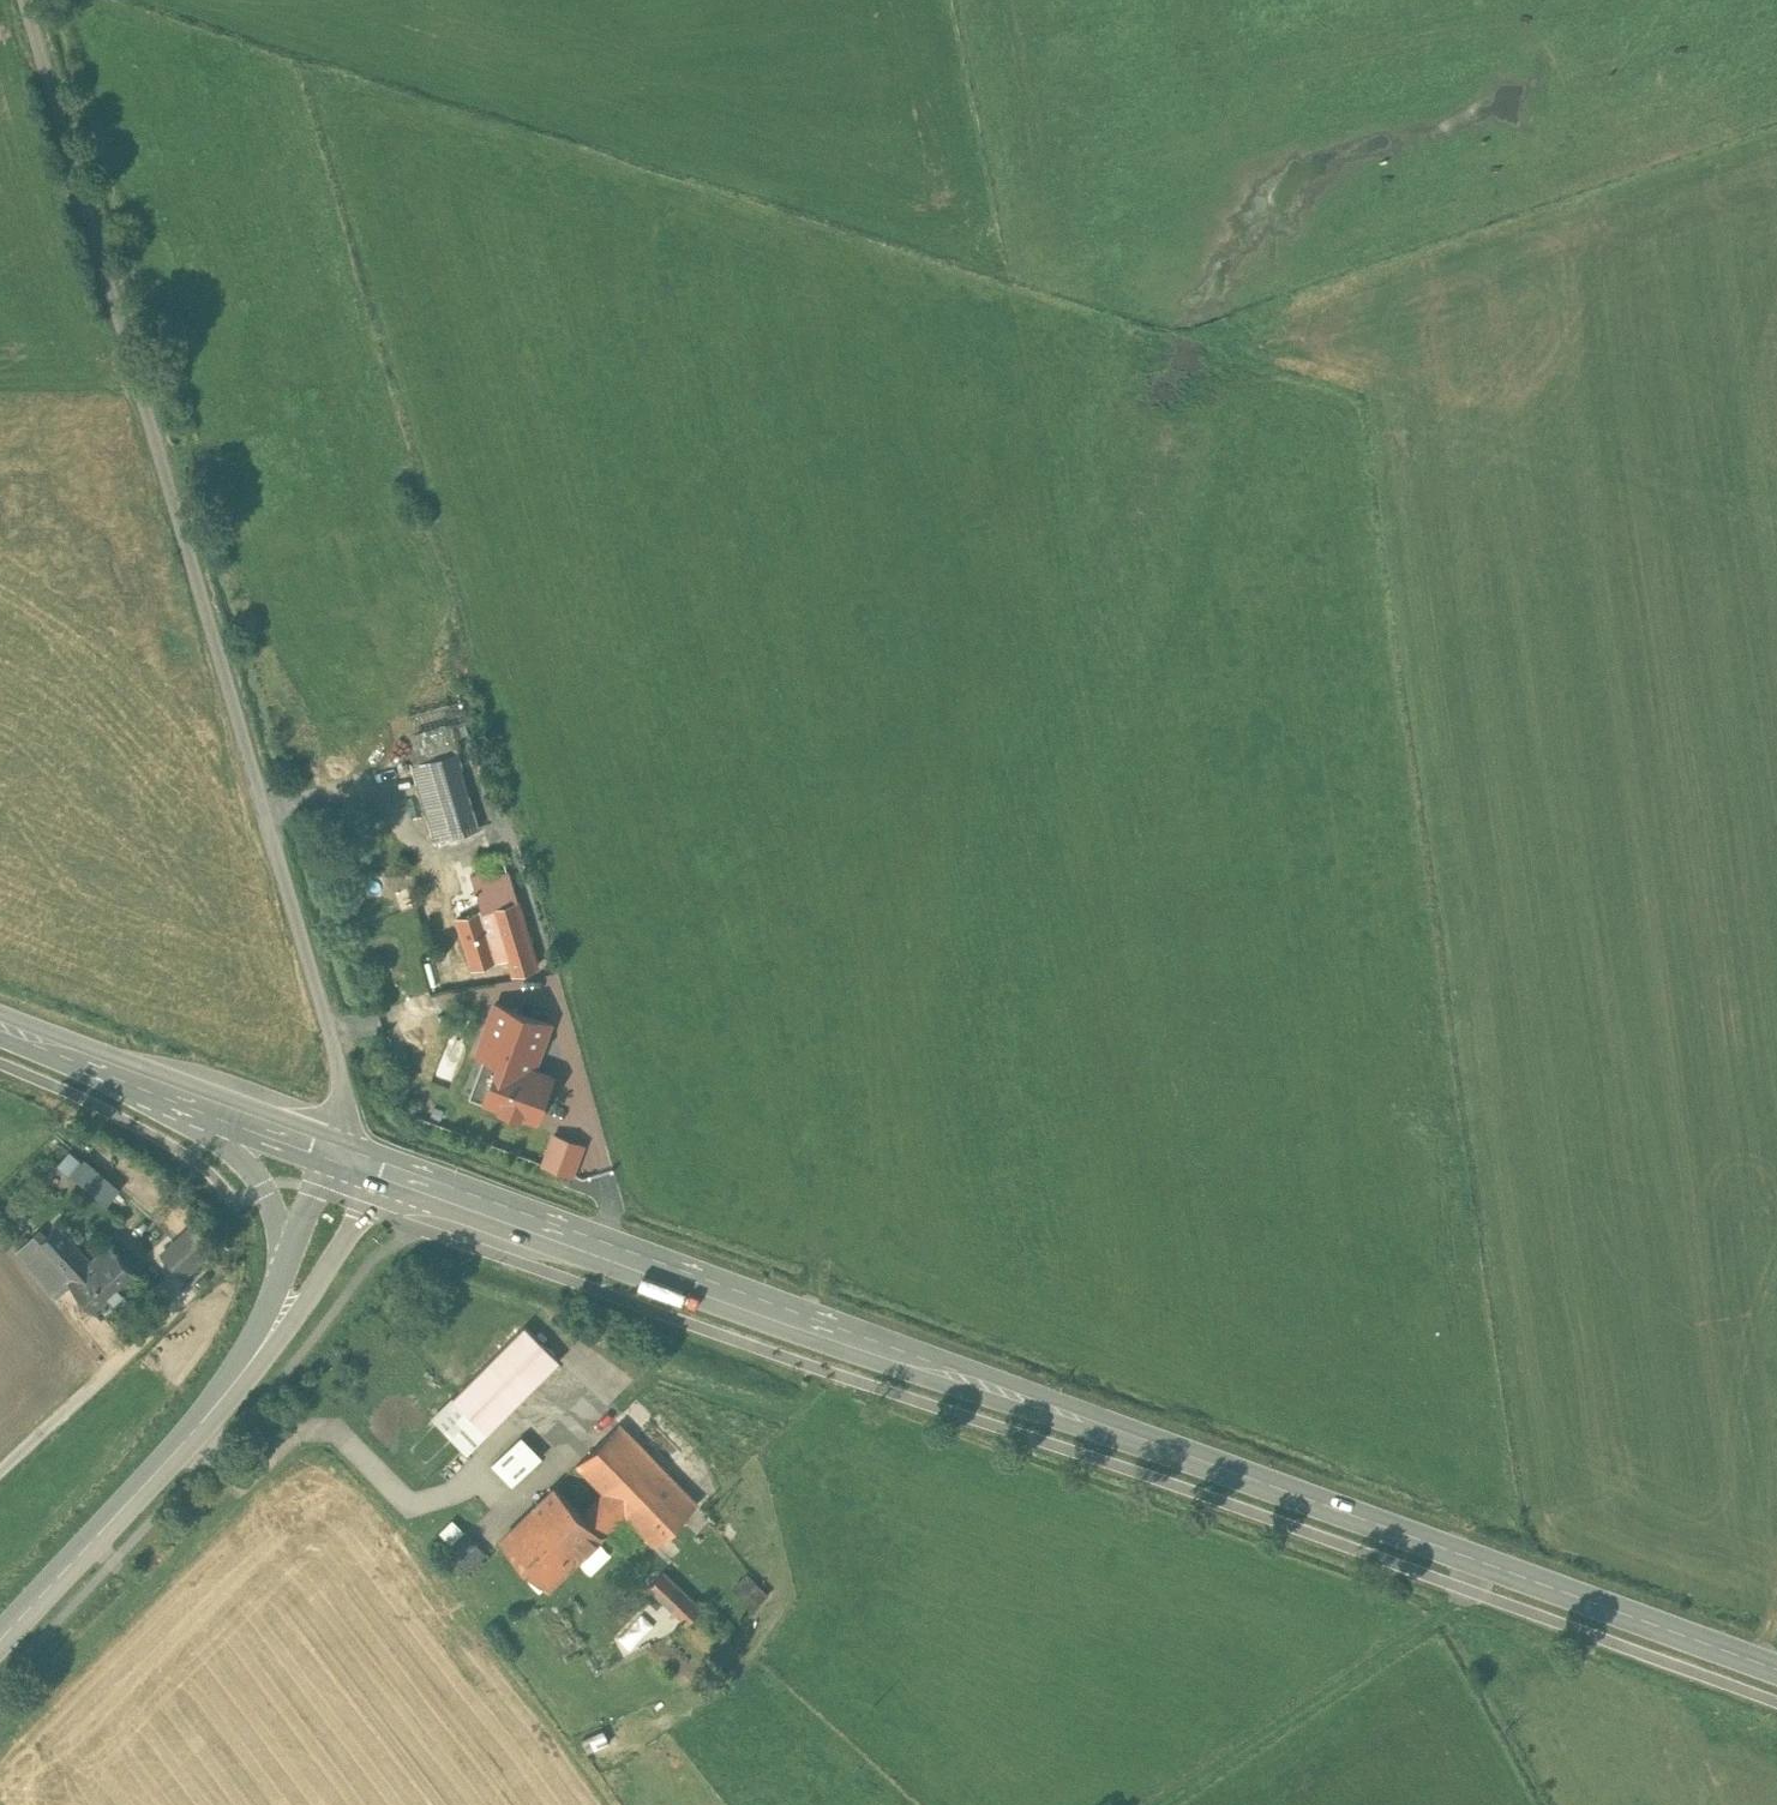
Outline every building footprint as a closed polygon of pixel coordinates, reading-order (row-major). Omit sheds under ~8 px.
[(463,748),(420,760),(442,837),(485,824),(463,748)] [(518,906),(458,922),(471,971),(531,955),(518,906)] [(500,1059),(541,1075),(557,1025),(491,998),(473,1053),(500,1059)] [(500,1059),(484,1100),(539,1122),(555,1081),(541,1075),(500,1059)] [(577,1173),(585,1139),(550,1130),(542,1165),(577,1173)] [(58,1162),(105,1203),(121,1185),(74,1144),(58,1162)] [(197,1220),(162,1249),(184,1275),(219,1246),(197,1220)] [(41,1240),(40,1241),(53,1256),(70,1240),(57,1225),(41,1240)] [(53,1256),(40,1241),(41,1240),(36,1234),(17,1251),(55,1297),(70,1282),(73,1278),(53,1256)] [(91,1262),(70,1240),(53,1256),(73,1278),(91,1262)] [(139,1273),(112,1243),(91,1262),(73,1278),(70,1282),(93,1307),(118,1285),(121,1289),(139,1273)] [(525,1329),(453,1399),(485,1432),(557,1362),(525,1329)] [(621,1424),(579,1467),(662,1546),(703,1503),(621,1424)] [(492,1462),(514,1483),(544,1454),(522,1432),(492,1462)] [(557,1487),(502,1539),(547,1586),(602,1533),(557,1487)] [(470,1570),(489,1550),(453,1516),(440,1530),(455,1544),(449,1550),(470,1570)] [(647,1582),(688,1621),(704,1604),(662,1565),(647,1582)] [(756,1606),(770,1592),(749,1570),(734,1584),(756,1606)]
